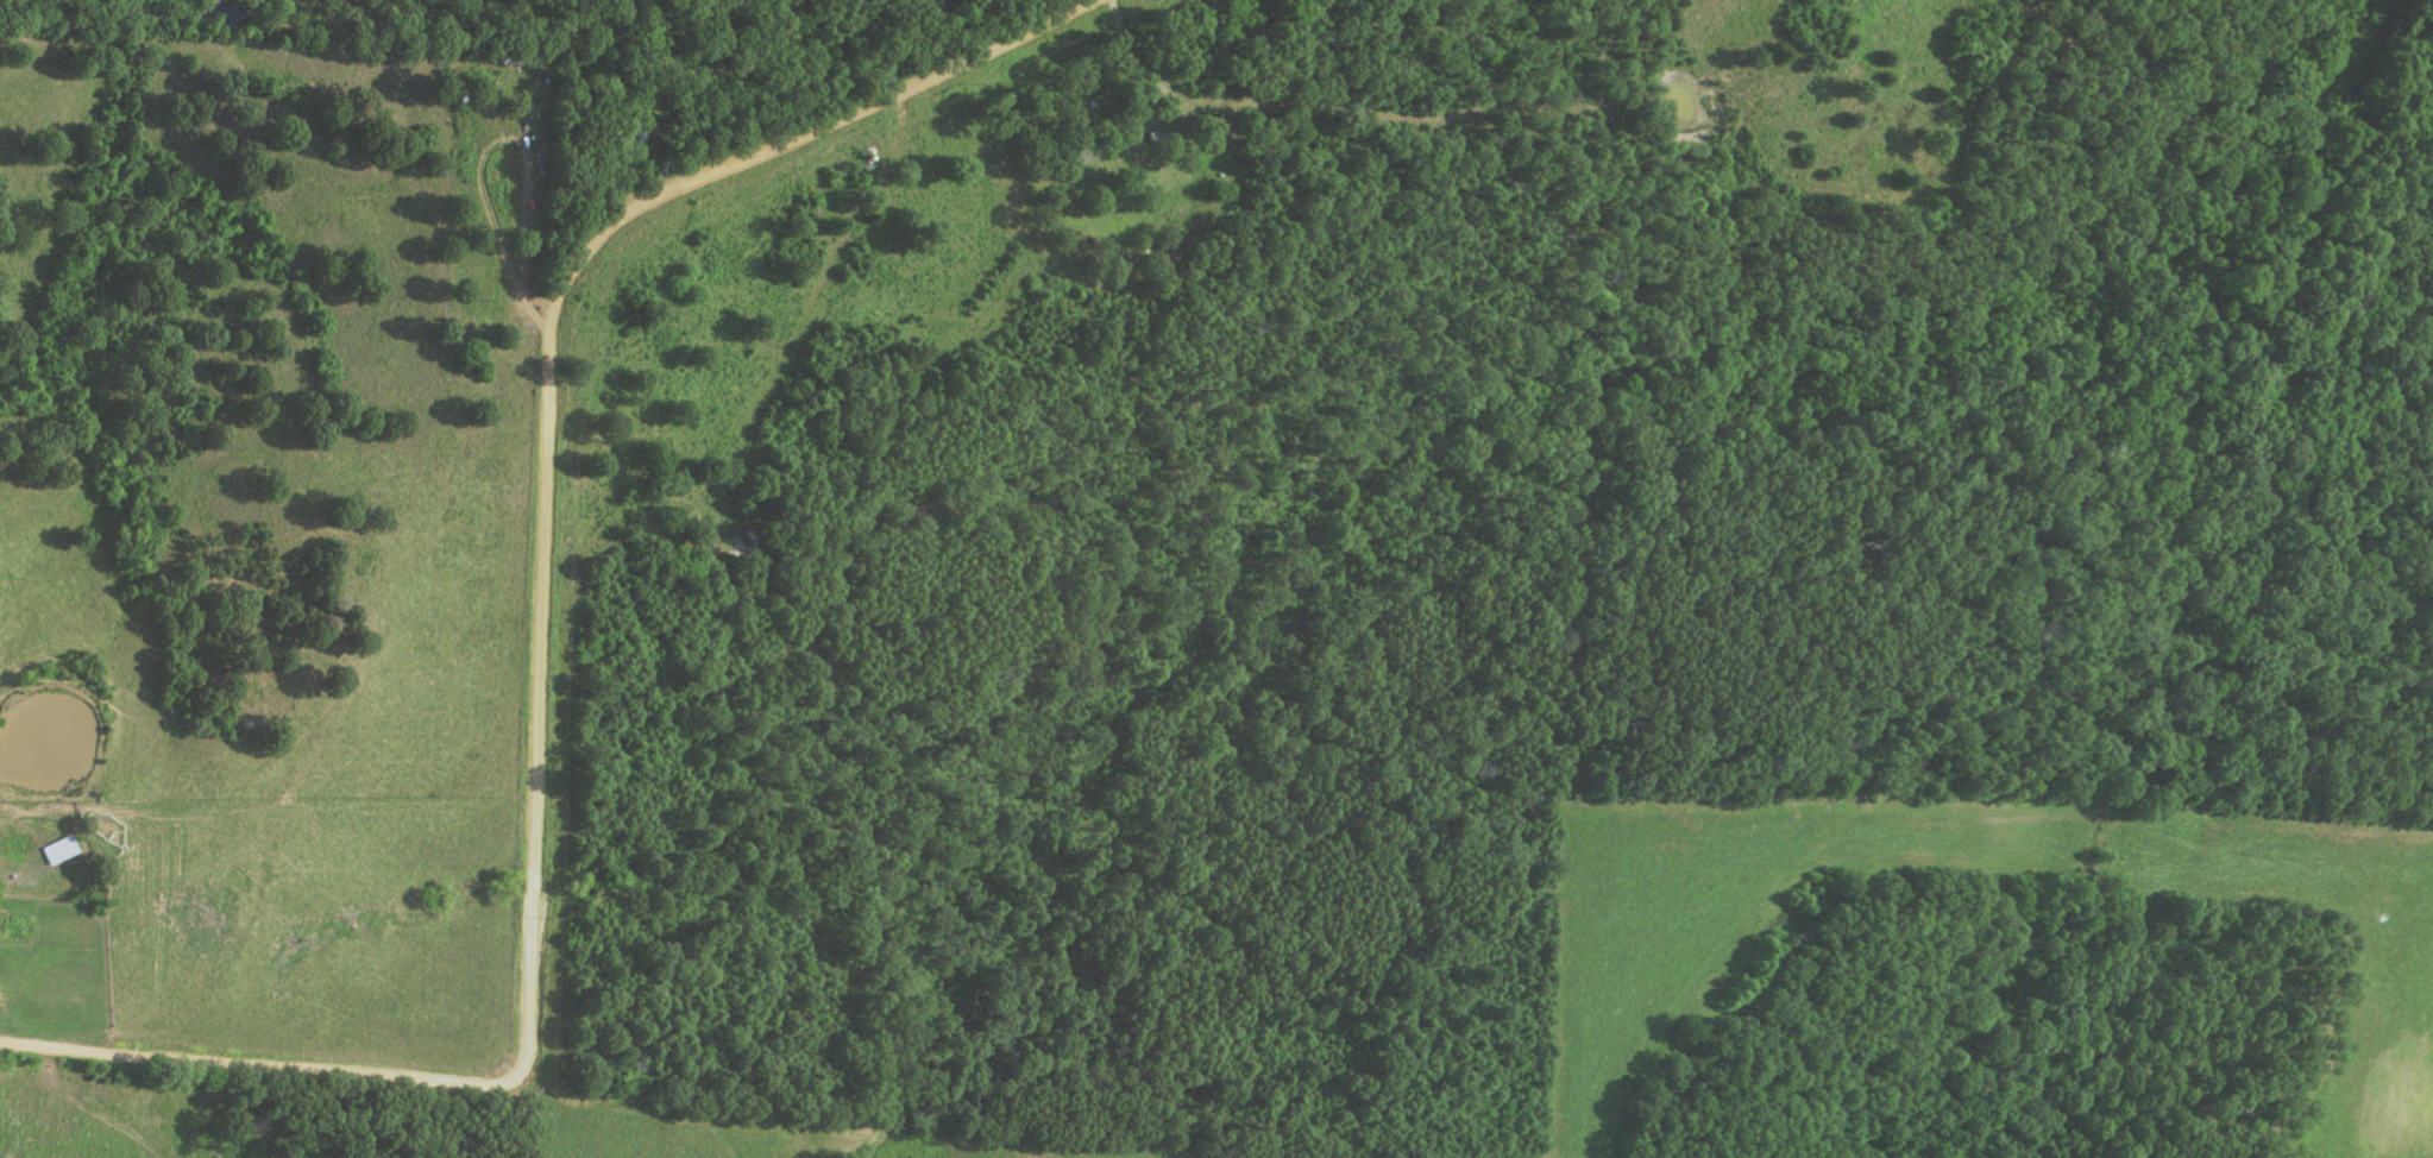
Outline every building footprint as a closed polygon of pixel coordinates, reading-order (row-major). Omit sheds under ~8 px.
[(41,849),(49,867),(78,852),(70,835),(41,849)]
